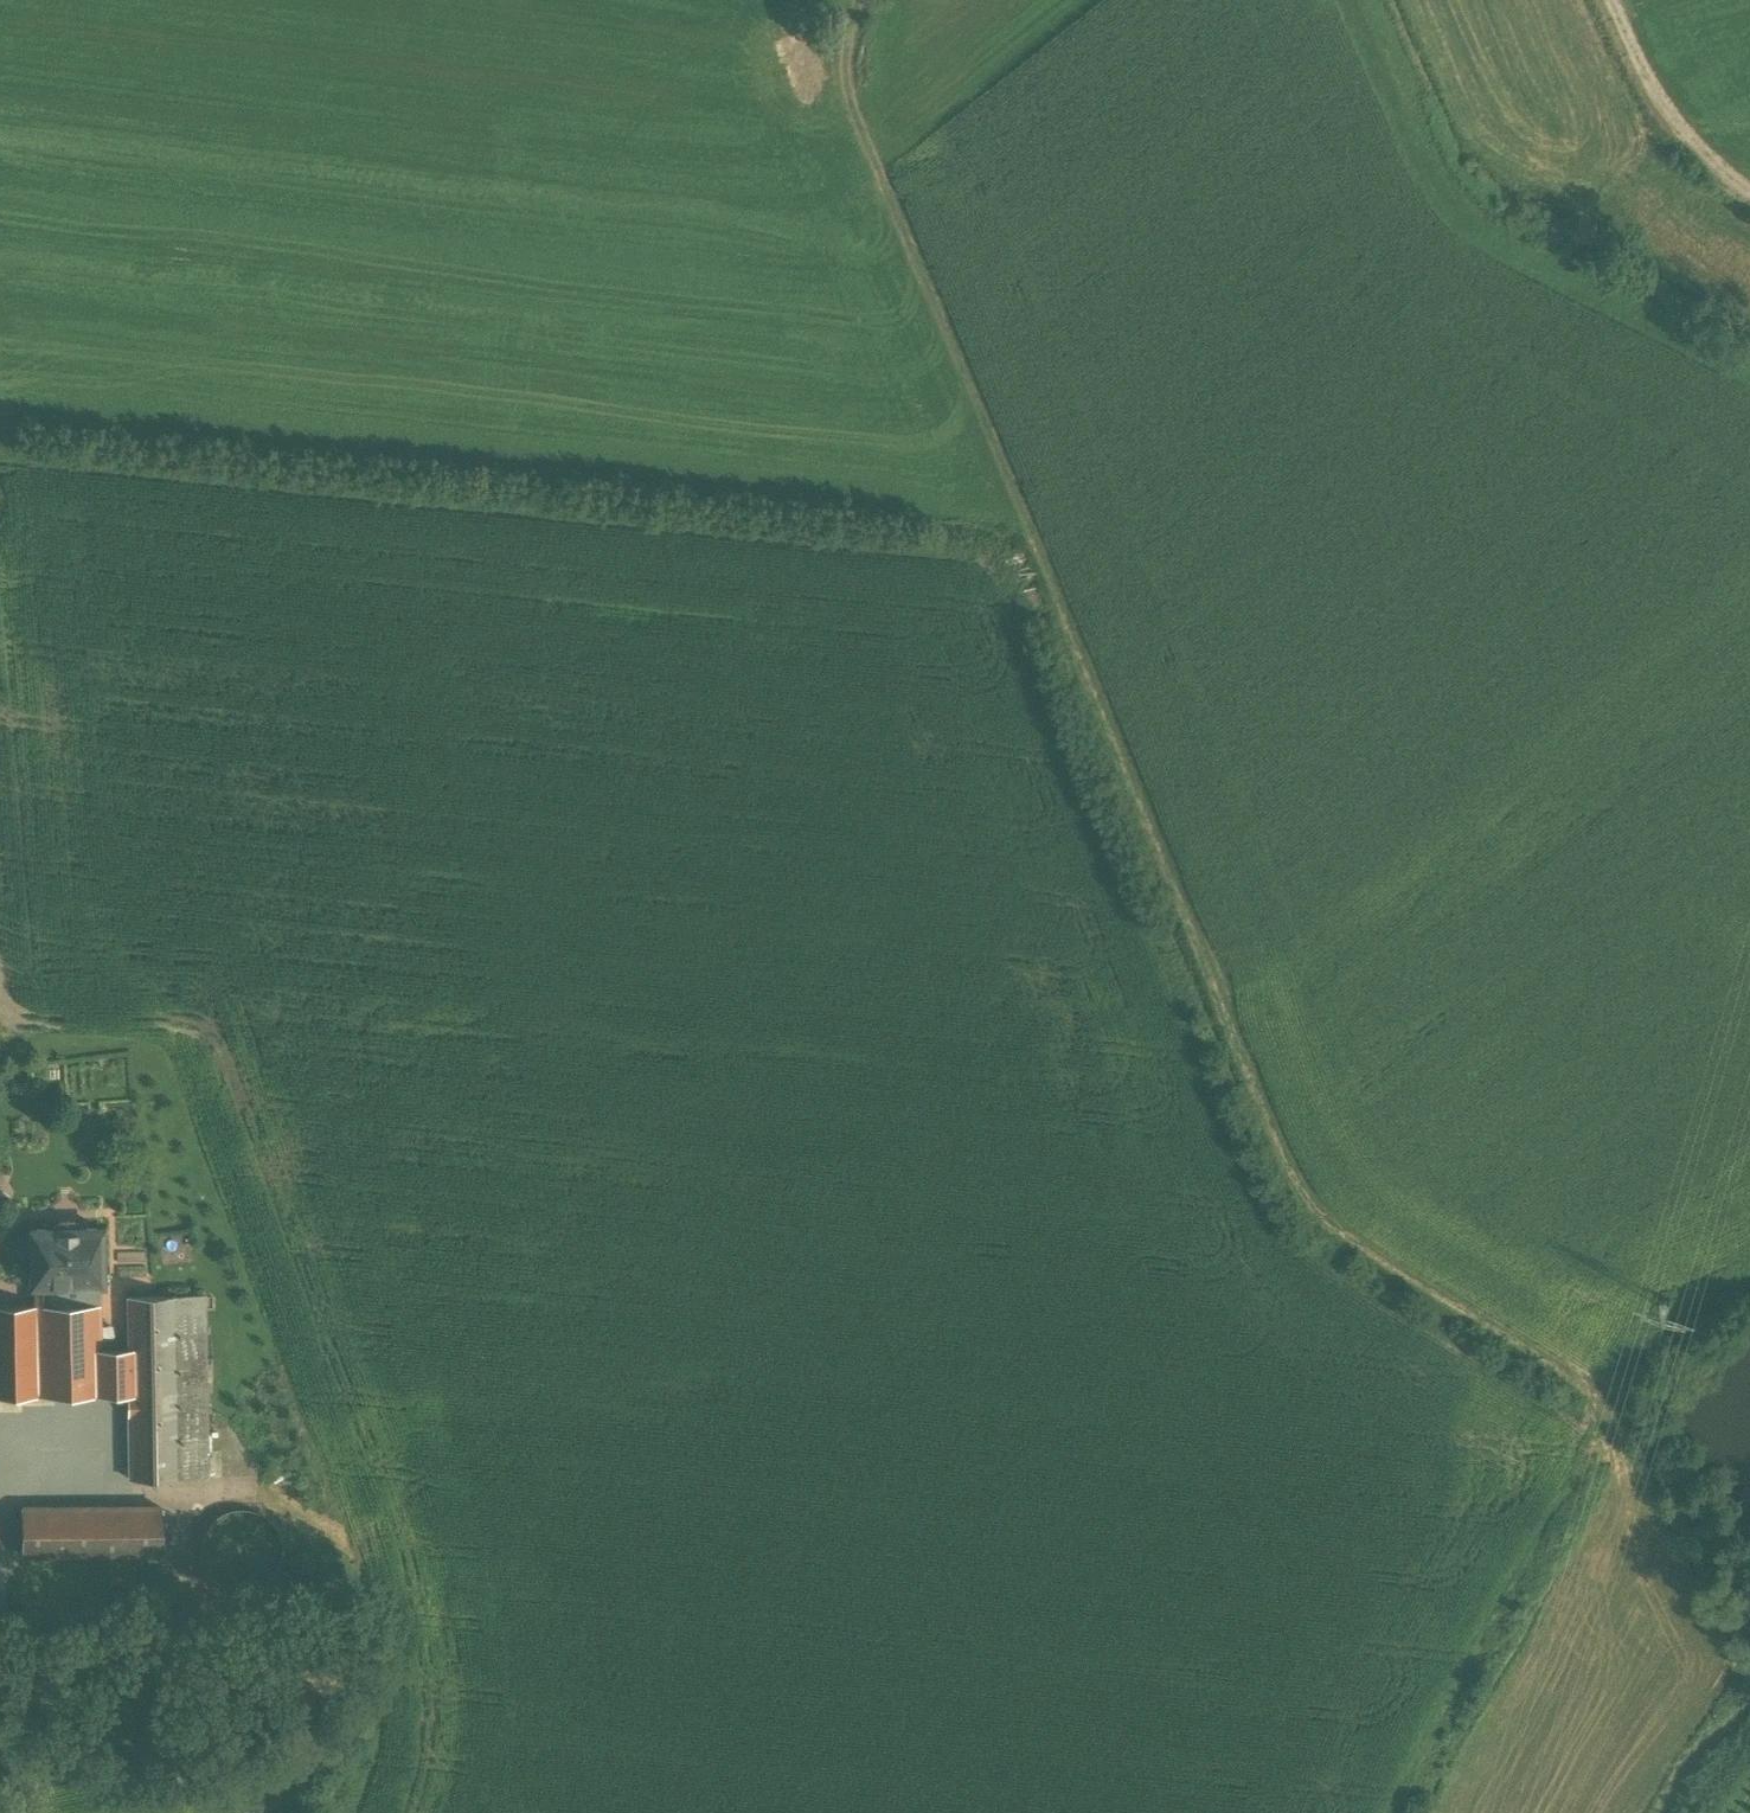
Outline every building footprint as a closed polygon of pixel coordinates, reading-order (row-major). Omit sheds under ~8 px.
[(79,1224),(70,1218),(58,1218),(49,1224),(29,1225),(30,1281),(33,1281),(35,1281),(100,1281),(102,1280),(102,1224),(79,1224)] [(33,1281),(33,1304),(0,1304),(0,1393),(101,1392),(101,1347),(100,1281),(35,1281),(33,1281)] [(205,1293),(130,1294),(131,1347),(131,1392),(132,1476),(207,1476),(205,1293)] [(131,1347),(101,1347),(101,1392),(131,1392),(131,1347)] [(160,1507),(24,1508),(23,1556),(161,1555),(160,1507)]
